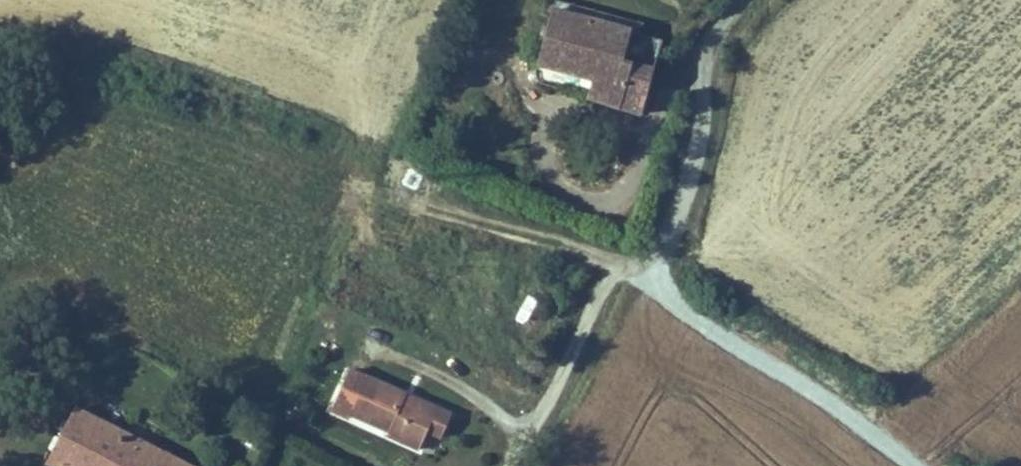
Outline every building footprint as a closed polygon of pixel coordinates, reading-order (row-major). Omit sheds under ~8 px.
[(570,0),(556,0),(554,7),(632,29),(632,31),(640,34),(644,21),(570,0)] [(641,113),(662,40),(640,34),(632,31),(632,29),(554,7),(553,7),(538,64),(575,73),(578,59),(597,64),(588,98),(641,113)] [(588,98),(597,64),(578,59),(575,73),(538,64),(536,72),(537,77),(541,83),(588,98)] [(425,435),(440,442),(452,413),(346,370),(327,414),(418,451),(425,435)] [(127,416),(110,407),(83,465),(86,465),(105,465),(127,416)] [(127,416),(105,465),(217,465),(218,463),(127,416)]
